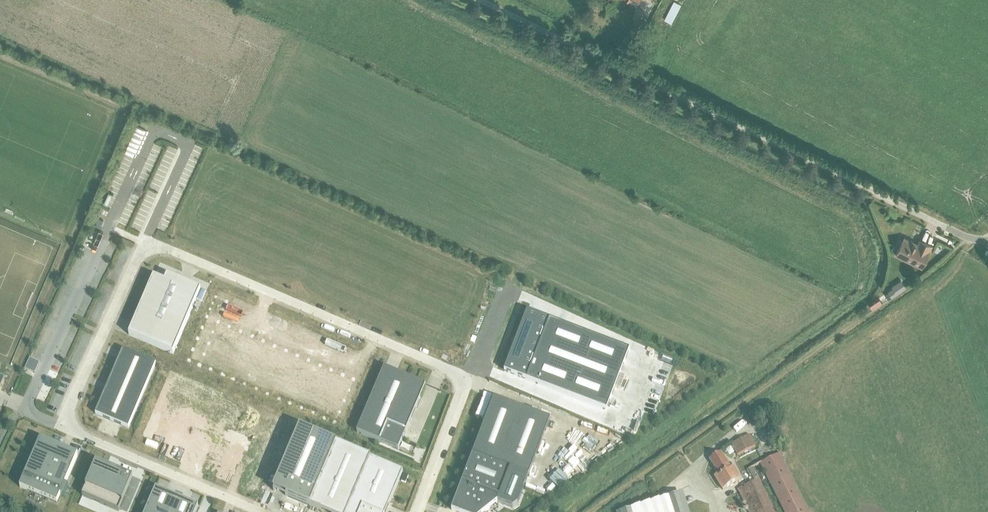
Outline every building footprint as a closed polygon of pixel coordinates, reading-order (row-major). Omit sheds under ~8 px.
[(674,0),(665,19),(672,23),(682,4),(674,0)] [(102,226),(105,220),(99,218),(96,224),(102,226)] [(897,252),(924,265),(931,250),(930,250),(932,245),(921,239),(918,245),(912,243),(913,242),(904,237),(903,240),(899,248),(897,252)] [(924,265),(897,252),(895,256),(922,269),(924,265)] [(154,277),(129,336),(173,354),(201,290),(168,276),(165,282),(154,277)] [(901,279),(891,286),(892,287),(887,290),(892,297),(907,287),(901,279)] [(879,299),(869,306),(872,310),(882,303),(879,299)] [(34,339),(41,342),(47,326),(41,324),(34,339)] [(123,350),(96,415),(129,429),(156,365),(123,350)] [(384,368),(357,432),(398,450),(425,386),(384,368)] [(452,510),(457,511),(484,511),(497,501),(507,476),(518,481),(517,485),(524,487),(550,419),(494,398),(452,510)] [(311,506),(337,444),(300,429),(274,491),(311,506)] [(750,435),(732,444),(737,455),(756,446),(750,435)] [(41,439),(20,488),(58,504),(61,496),(64,498),(69,486),(66,485),(78,455),(41,439)] [(780,453),(773,440),(740,456),(742,458),(735,461),(747,485),(738,489),(749,511),(776,511),(754,467),(760,464),(780,453)] [(311,506),(324,511),(385,511),(402,471),(337,444),(311,506)] [(721,452),(710,459),(718,474),(714,476),(722,490),(741,478),(734,466),(731,468),(721,452)] [(760,464),(785,511),(810,511),(780,453),(760,464)] [(119,511),(133,479),(97,463),(83,496),(119,511)] [(538,473),(545,474),(546,466),(539,465),(538,473)] [(119,511),(120,511),(129,511),(142,483),(133,479),(119,511)] [(199,507),(156,489),(146,511),(196,511),(199,507)] [(684,511),(689,511),(683,493),(679,495),(684,511)] [(679,495),(624,511),(684,511),(679,495)]
